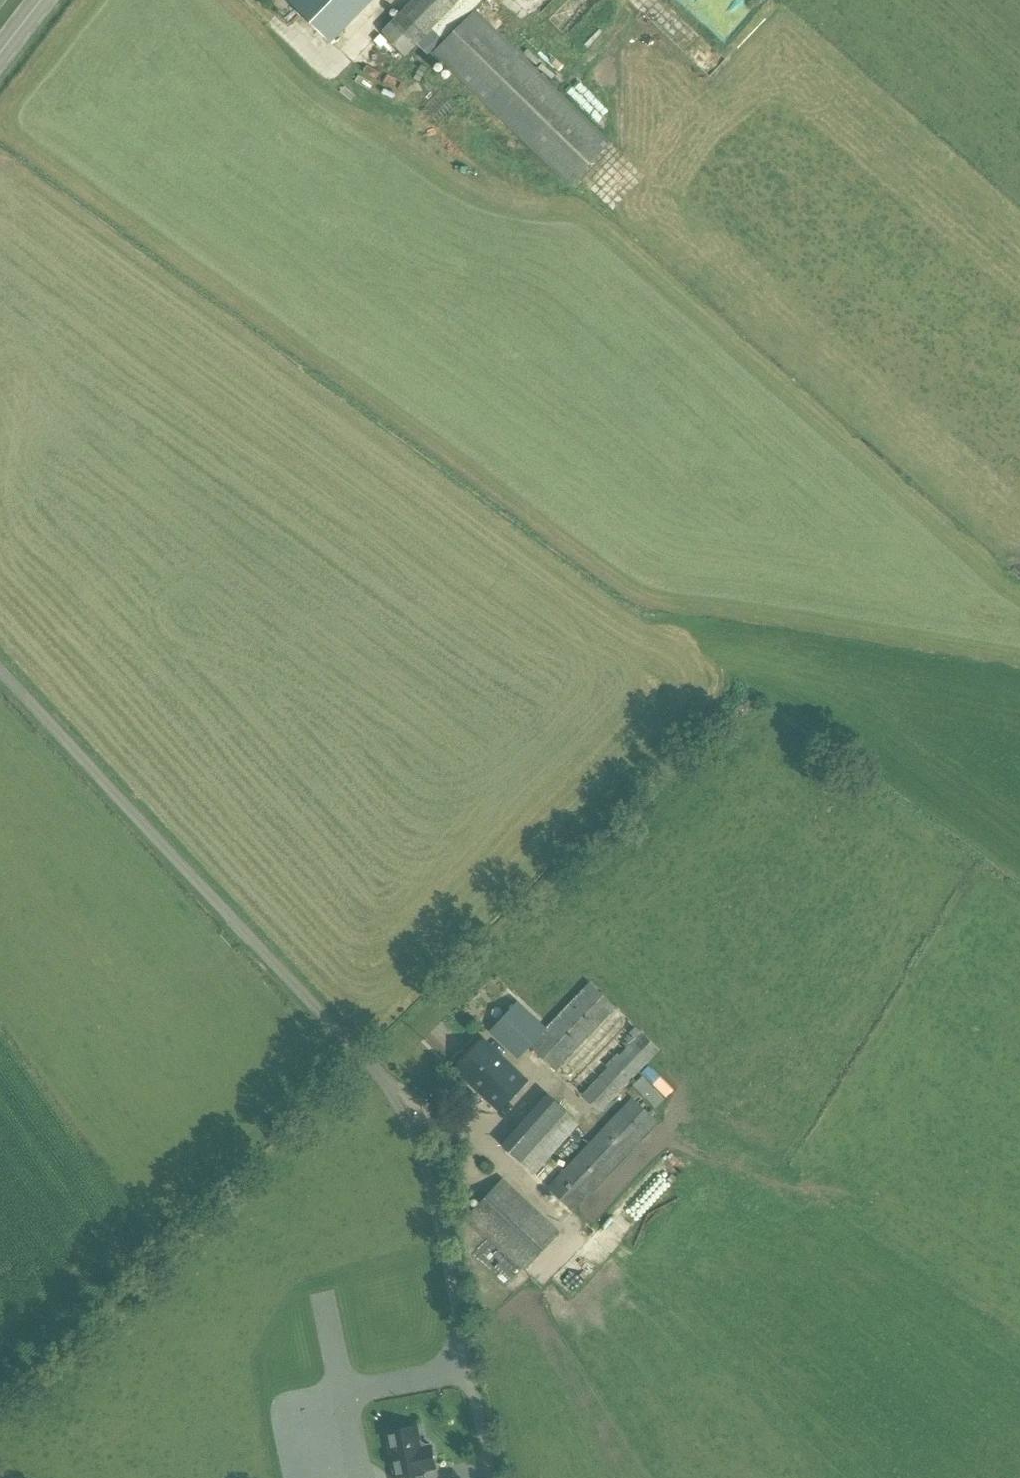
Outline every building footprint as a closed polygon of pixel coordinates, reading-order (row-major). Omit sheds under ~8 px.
[(292,3),(334,43),(375,0),(296,0),(292,3)] [(473,0),(394,0),(382,13),(387,17),(372,34),(399,59),(411,45),(422,55),(473,0)] [(512,4),(504,11),(516,24),(524,17),(512,4)] [(477,10),(435,53),(570,185),(612,143),(477,10)] [(695,37),(684,48),(698,62),(709,51),(695,37)] [(530,1045),(601,1112),(661,1049),(591,982),(530,1045)] [(528,1048),(525,1045),(543,1026),(518,1001),(491,1031),(519,1058),(528,1048)] [(456,1069),(501,1110),(528,1081),(484,1039),(456,1069)] [(502,1145),(535,1175),(581,1123),(548,1093),(502,1145)] [(548,1187),(574,1212),(658,1121),(633,1097),(548,1187)] [(468,1217),(525,1271),(562,1233),(504,1178),(468,1217)] [(624,1196),(642,1214),(658,1198),(640,1180),(624,1196)] [(425,1446),(421,1442),(418,1426),(387,1432),(396,1477),(399,1477),(400,1477),(425,1477),(423,1472),(437,1469),(432,1445),(425,1446)] [(452,1461),(455,1475),(467,1473),(465,1459),(452,1461)]
